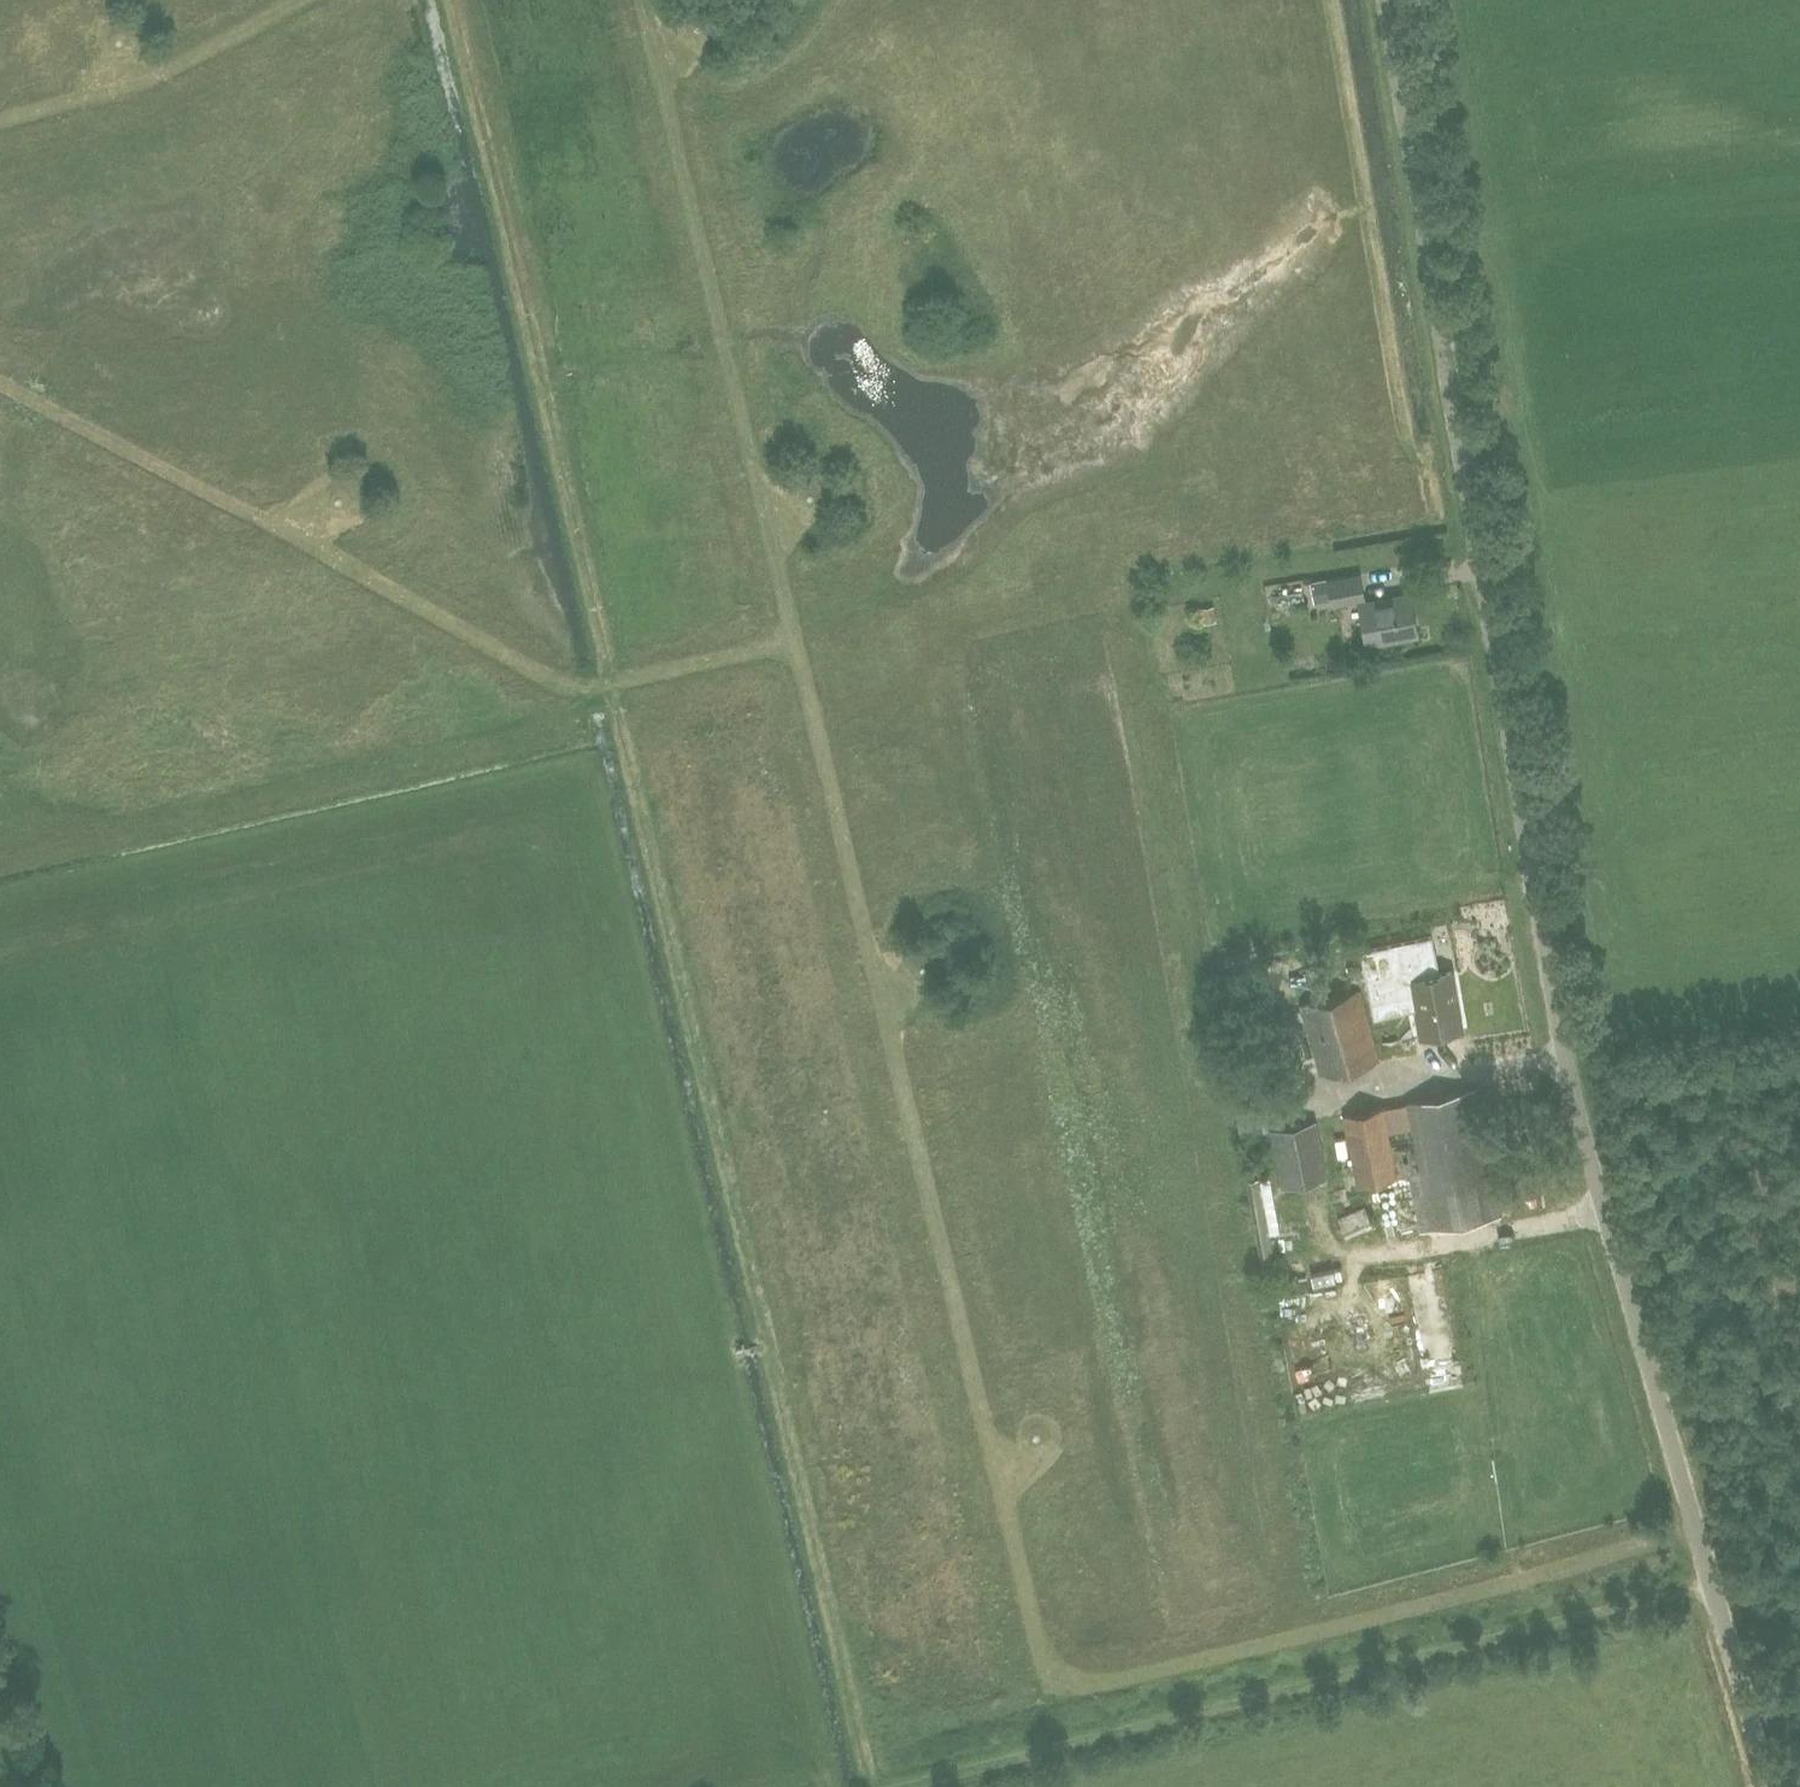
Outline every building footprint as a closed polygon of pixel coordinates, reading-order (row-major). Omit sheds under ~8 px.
[(1322,605),(1330,604),(1331,607),(1367,600),(1364,586),(1361,572),(1325,578),(1327,586),(1312,589),(1313,595),(1320,594),(1322,605)] [(1418,635),(1413,606),(1411,596),(1387,600),(1359,605),(1366,644),(1418,635)] [(1394,1009),(1416,1006),(1421,1037),(1462,1030),(1452,973),(1412,980),(1412,982),(1391,985),(1394,1009)] [(1379,1060),(1359,990),(1301,1006),(1322,1077),(1379,1060)] [(1422,1232),(1501,1216),(1476,1089),(1343,1115),(1357,1186),(1411,1175),(1422,1232)] [(1317,1120),(1269,1129),(1282,1188),(1329,1179),(1317,1120)] [(1246,1179),(1260,1261),(1273,1259),(1260,1177),(1246,1179)] [(1346,1239),(1374,1227),(1366,1206),(1337,1218),(1346,1239)]
